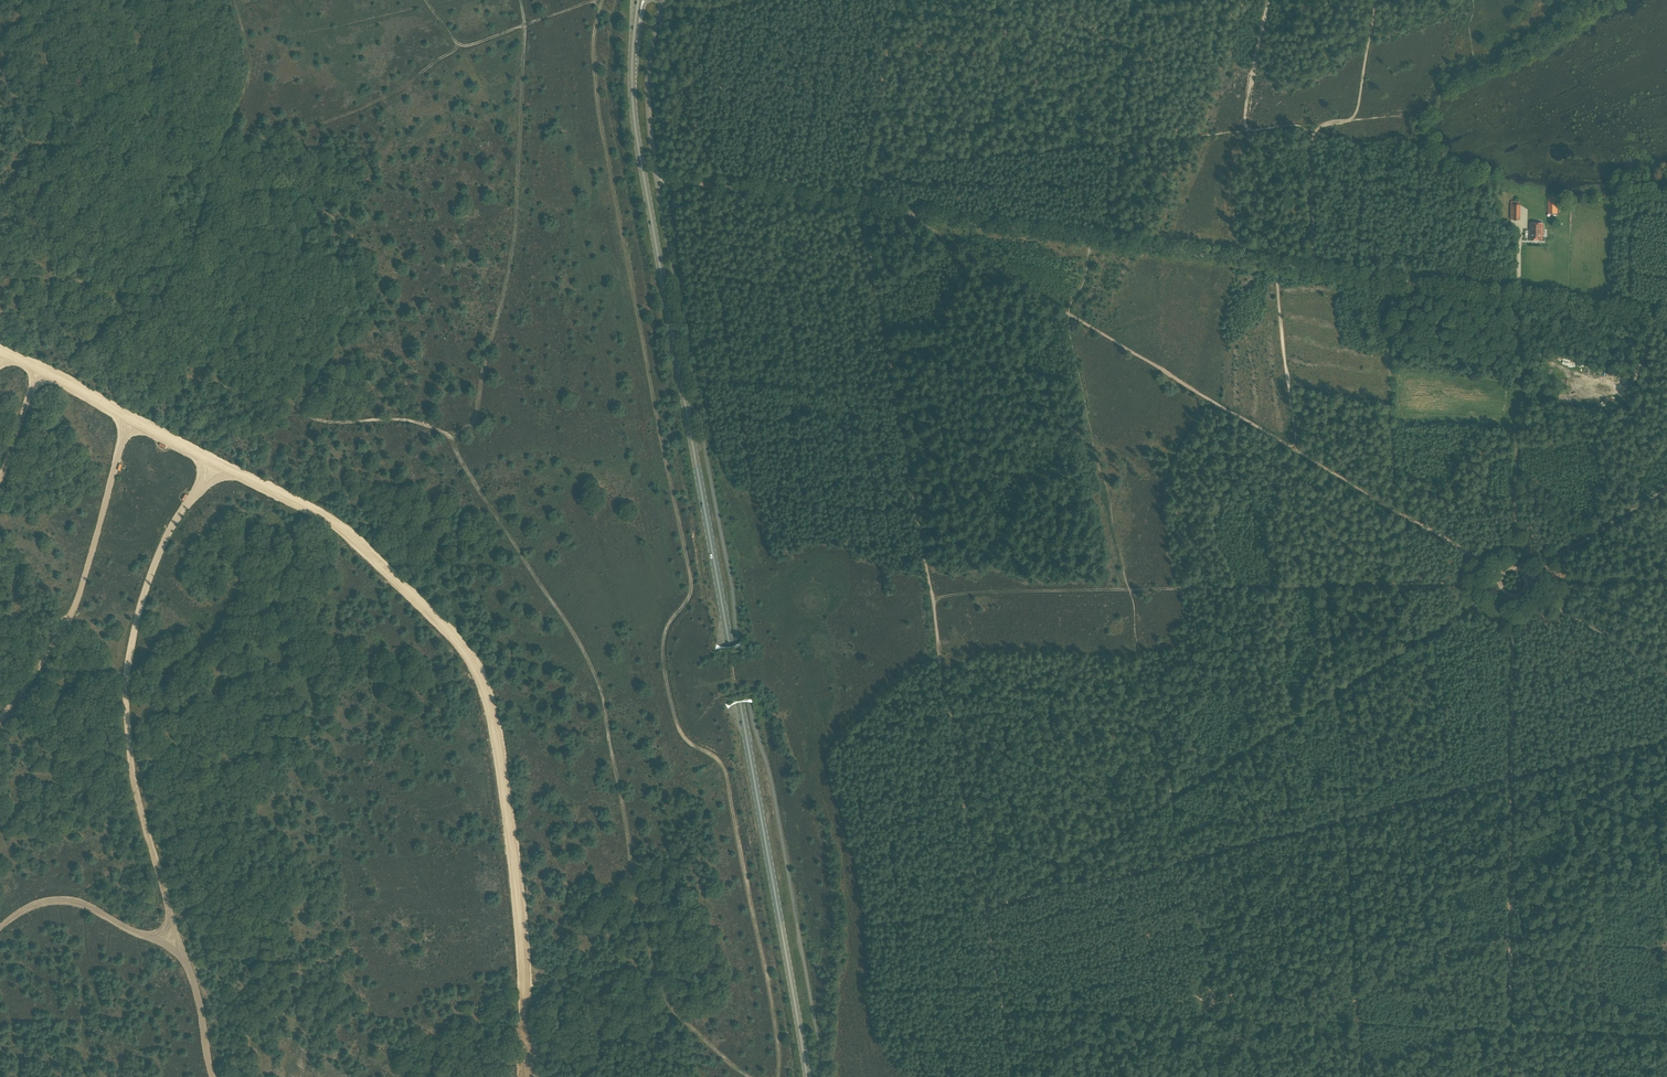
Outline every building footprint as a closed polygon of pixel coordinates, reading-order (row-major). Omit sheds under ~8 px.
[(1558,197),(1548,196),(1548,214),(1558,214),(1558,197)] [(1543,223),(1531,223),(1530,240),(1542,240),(1543,223)]
